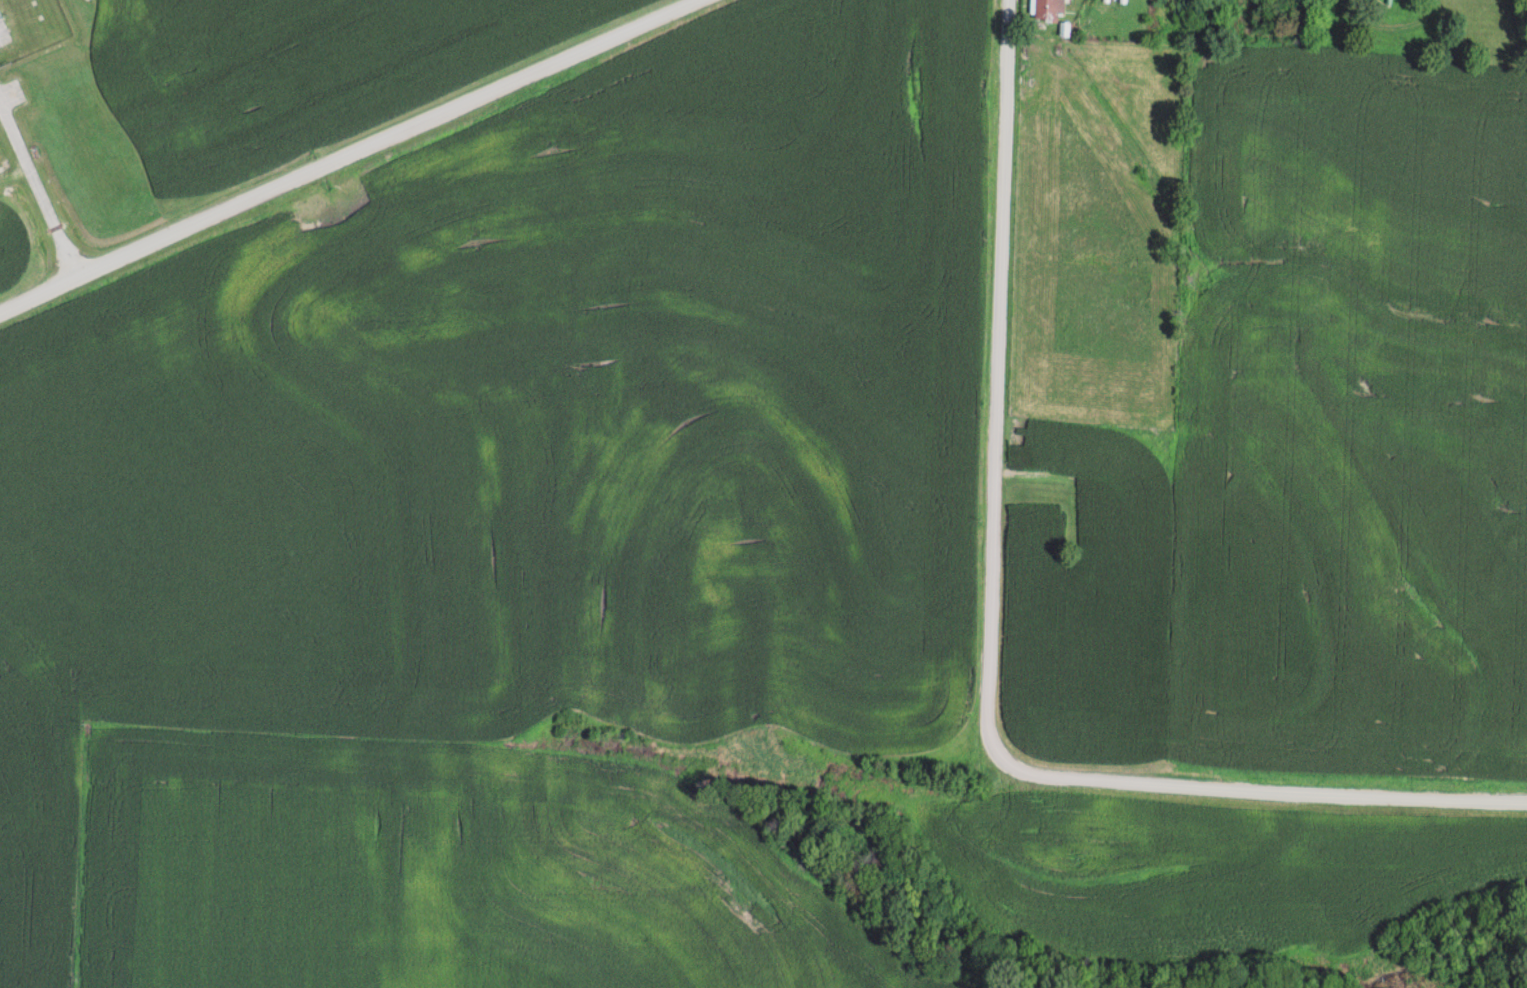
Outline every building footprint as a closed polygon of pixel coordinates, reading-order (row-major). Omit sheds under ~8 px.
[(1069,13),(1069,0),(1035,0),(1035,21),(1060,21),(1060,13),(1069,13)]
